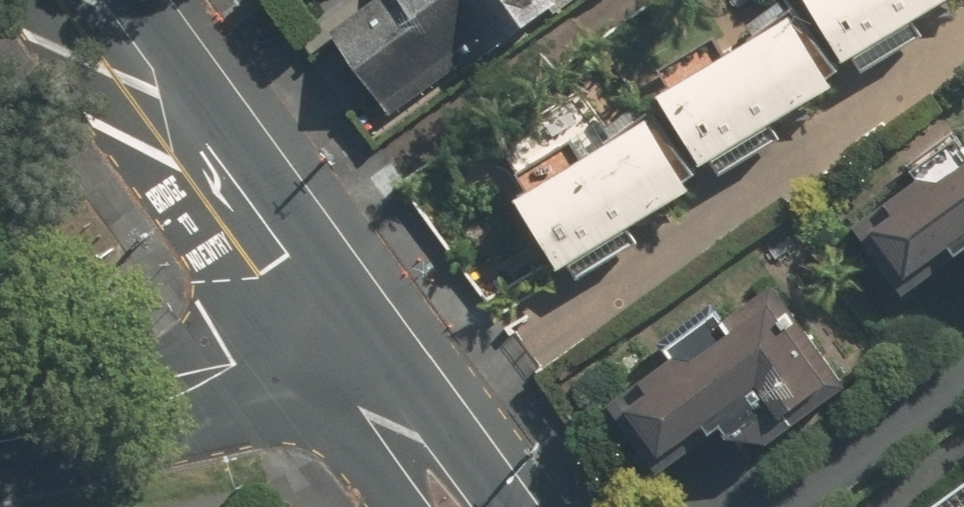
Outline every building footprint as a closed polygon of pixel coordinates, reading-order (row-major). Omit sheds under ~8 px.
[(334,33),(393,114),(463,64),(469,72),(570,0),(380,0),(334,33)] [(851,60),(952,0),(815,0),(851,60)] [(796,16),(667,96),(706,161),(836,82),(796,16)] [(655,120),(526,200),(566,266),(696,186),(655,120)] [(958,131),(906,169),(916,184),(856,227),(907,297),(963,258),(963,139),(958,131)] [(849,385),(775,285),(725,321),(716,306),(666,342),(679,360),(611,409),(660,476),(729,427),(738,439),(769,444),(849,385)]
